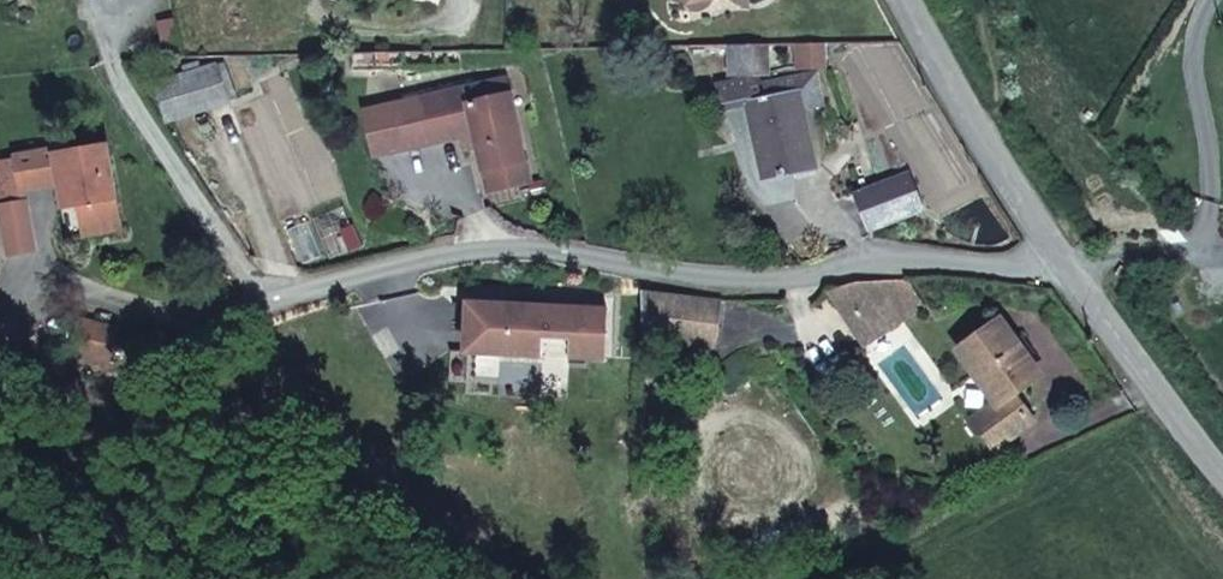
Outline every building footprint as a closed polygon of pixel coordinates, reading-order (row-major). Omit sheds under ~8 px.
[(513,70),(393,107),(417,162),(482,143),(493,198),(545,188),(513,70)] [(833,70),(722,89),(728,122),(755,116),(769,179),(827,165),(813,113),(841,107),(833,70)] [(0,164),(0,181),(7,217),(131,210),(124,147),(0,164)] [(633,316),(477,301),(473,357),(636,364),(643,334),(732,347),(736,300),(637,284),(633,316)] [(1059,374),(1010,313),(966,346),(1004,393),(982,413),(1010,433),(1059,374)]
